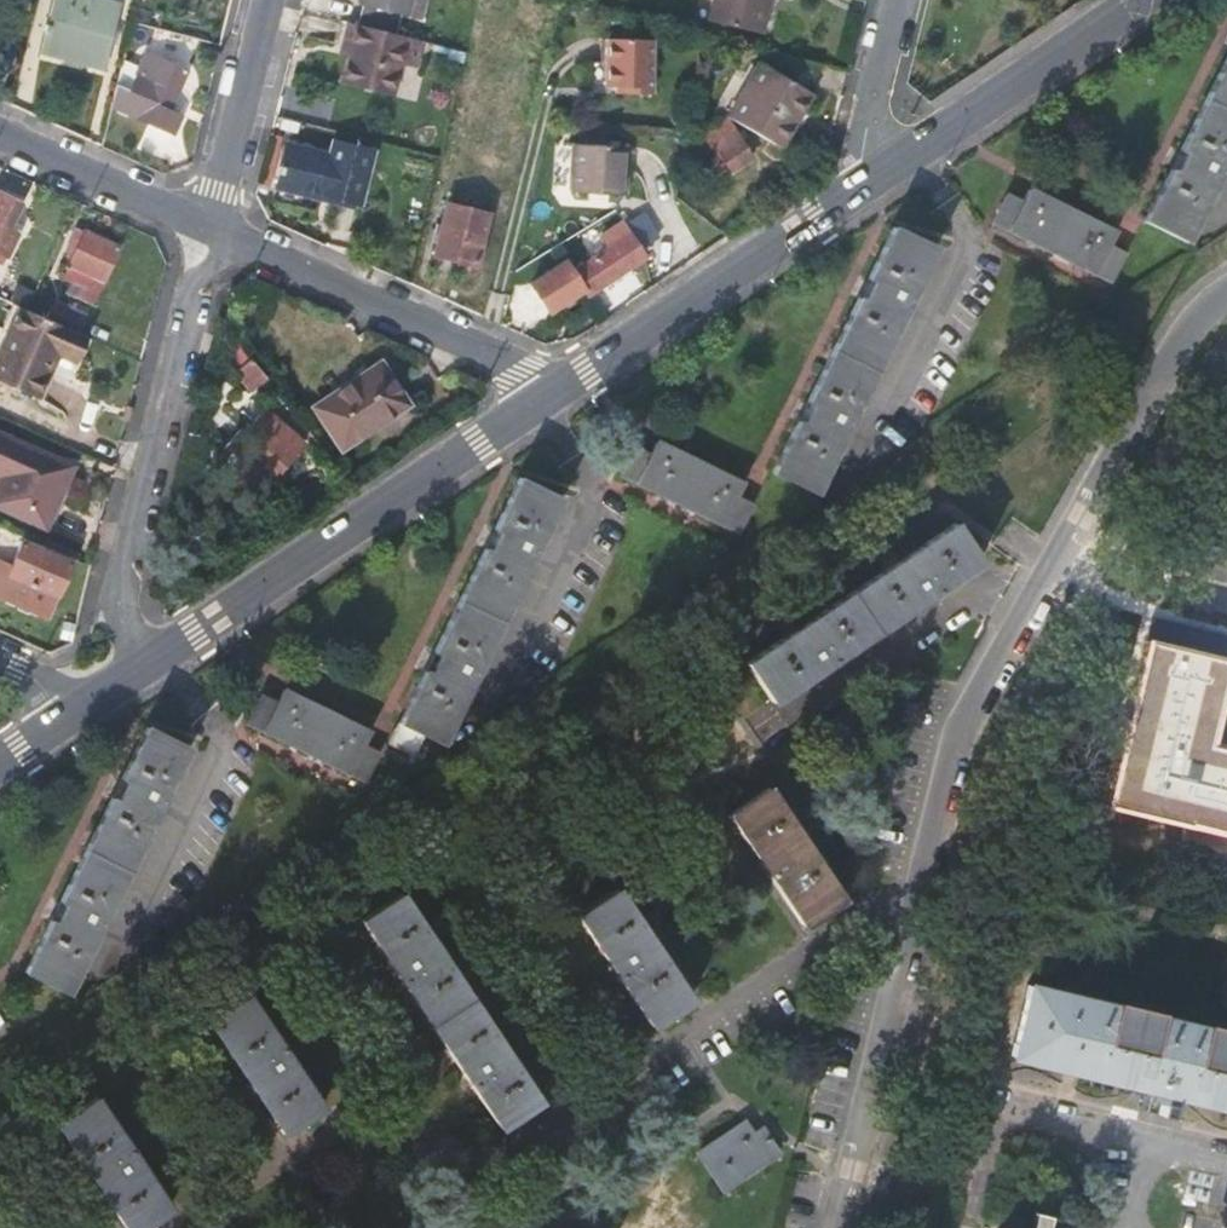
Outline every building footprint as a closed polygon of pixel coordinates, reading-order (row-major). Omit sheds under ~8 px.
[(42,53),(104,70),(120,3),(109,0),(55,0),(42,53)] [(359,5),(363,6),(359,24),(394,33),(399,16),(420,22),(425,0),(360,0),(359,5)] [(712,21),(762,32),(771,0),(716,0),(712,21)] [(401,60),(407,37),(394,33),(359,24),(348,22),(342,46),(349,47),(341,82),(392,96),(401,60)] [(421,40),(407,37),(401,60),(415,64),(421,40)] [(632,86),(631,94),(654,95),(656,42),(611,40),(609,85),(622,86),(632,86)] [(1197,108),(1226,123),(1226,51),(1225,50),(1197,108)] [(806,91),(821,64),(785,55),(776,71),(763,64),(730,118),(777,143),(798,109),(804,113),(814,95),(806,91)] [(173,134),(180,118),(170,112),(181,85),(188,70),(160,58),(150,78),(137,73),(128,92),(117,87),(112,107),(173,134)] [(193,90),(181,85),(170,112),(180,118),(193,90)] [(1197,108),(1178,147),(1184,151),(1175,170),(1170,168),(1147,216),(1184,234),(1226,147),(1226,123),(1197,108)] [(729,120),(722,124),(718,117),(700,129),(717,154),(722,152),(735,171),(754,158),(729,120)] [(370,151),(337,142),(332,159),(288,149),(277,187),(322,198),(323,193),(358,203),(370,151)] [(576,143),(576,152),(600,152),(600,144),(576,143)] [(600,152),(576,152),(573,152),(573,200),(625,201),(625,152),(600,152)] [(1123,251),(1119,248),(1107,242),(1114,230),(1031,186),(1024,200),(1007,191),(993,219),(1109,278),(1123,251)] [(0,192),(0,261),(3,263),(20,226),(13,223),(22,202),(0,192)] [(489,214),(447,203),(434,254),(477,263),(489,214)] [(589,295),(647,256),(624,221),(603,235),(611,246),(573,272),(568,264),(534,287),(552,313),(586,291),(589,295)] [(76,226),(65,249),(74,253),(62,275),(82,284),(76,297),(92,305),(120,248),(76,226)] [(897,326),(935,247),(895,227),(870,277),(874,279),(870,289),(866,299),(860,296),(809,400),(815,403),(810,413),(805,423),(799,420),(775,472),(816,492),(858,406),(876,369),(897,326)] [(53,299),(46,316),(80,332),(88,316),(53,299)] [(87,335),(80,332),(46,316),(28,308),(20,305),(0,350),(0,377),(36,394),(58,351),(75,360),(87,335)] [(250,363),(238,374),(251,390),(264,379),(250,363)] [(382,365),(317,407),(343,447),(407,404),(382,365)] [(265,410),(233,450),(270,481),(303,443),(265,410)] [(0,433),(0,474),(5,476),(0,487),(0,508),(45,527),(72,466),(0,433)] [(753,504),(740,499),(737,497),(744,483),(658,440),(651,454),(646,452),(635,446),(622,474),(740,531),(753,504)] [(491,644),(503,620),(563,498),(521,478),(496,528),(502,531),(497,541),(492,551),(487,548),(435,650),(442,654),(437,663),(433,672),(426,669),(391,742),(416,754),(425,732),(444,741),(491,644)] [(962,520),(853,589),(879,628),(986,557),(962,520)] [(72,561),(22,538),(9,567),(0,563),(0,596),(45,617),(72,561)] [(1184,570),(1226,580),(1226,556),(1190,547),(1184,570)] [(853,589),(746,660),(772,698),(879,628),(853,589)] [(1206,742),(1226,653),(1226,633),(1148,614),(1102,804),(1226,834),(1226,747),(1206,742)] [(381,752),(368,746),(364,744),(371,731),(286,690),(280,702),(274,699),(263,694),(249,721),(367,778),(381,752)] [(131,868),(191,747),(150,725),(124,777),(129,779),(124,788),(120,797),(115,795),(62,900),(69,903),(64,913),(58,923),(53,920),(27,971),(69,992),(131,868)] [(791,822),(766,786),(727,812),(804,925),(843,899),(791,822)] [(640,922),(616,887),(577,914),(653,1025),(692,1000),(640,922)] [(360,925),(431,1032),(474,1003),(404,896),(360,925)] [(1011,1053),(1069,1068),(1161,1090),(1226,1107),(1226,1035),(1027,986),(1011,1053)] [(285,1133),(324,1106),(249,995),(209,1021),(227,1047),(285,1133)] [(431,1032),(505,1140),(547,1111),(474,1003),(431,1032)] [(98,1181),(130,1227),(144,1227),(173,1209),(97,1096),(58,1123),(98,1181)] [(699,1151),(724,1189),(779,1152),(762,1127),(753,1134),(745,1120),(699,1151)]
